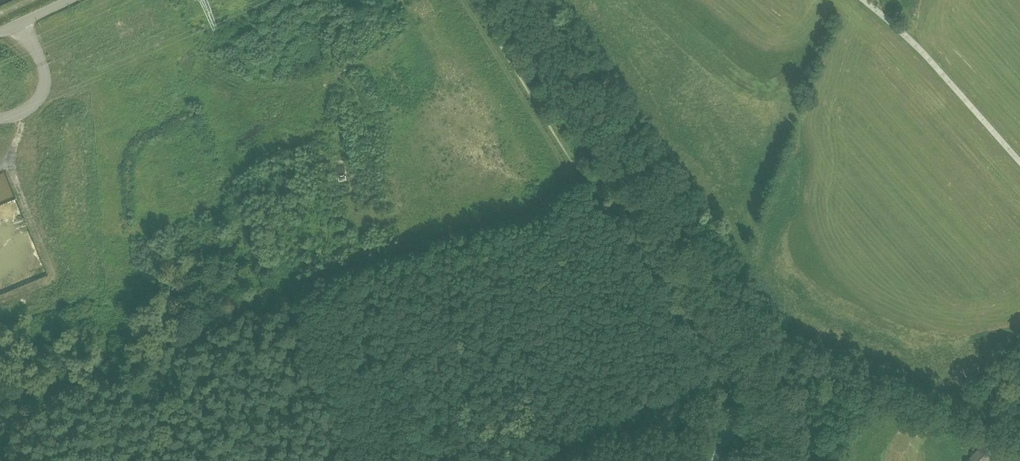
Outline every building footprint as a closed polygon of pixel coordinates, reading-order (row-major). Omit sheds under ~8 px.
[(996,452),(985,441),(968,459),(970,460),(987,460),(996,452)]
